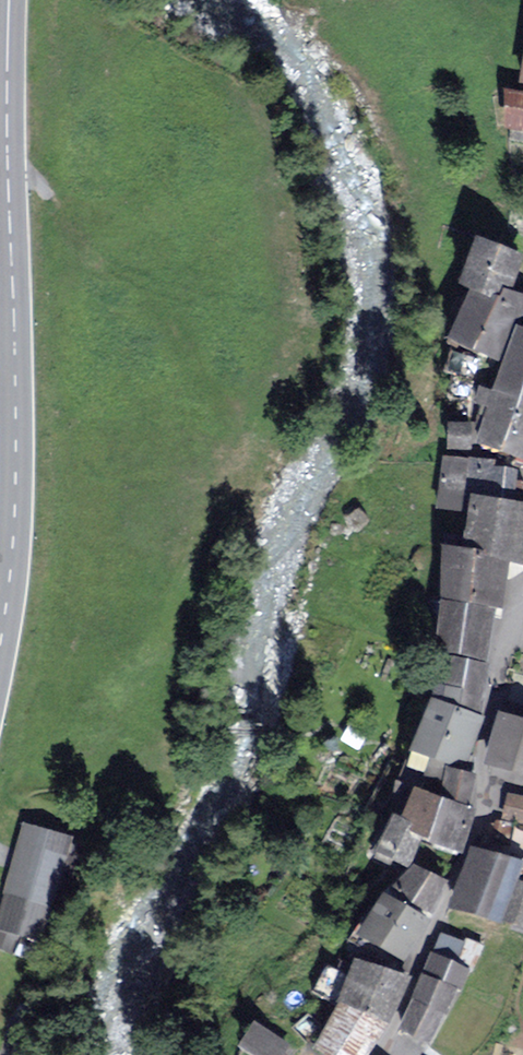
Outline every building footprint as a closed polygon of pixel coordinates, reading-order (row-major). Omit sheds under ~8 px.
[(511,99),(507,131),(522,133),(522,101),(511,99)] [(481,248),(463,289),(476,294),(498,304),(503,294),(507,296),(521,265),(481,248)] [(498,304),(476,294),(456,342),(499,360),(522,303),(522,302),(507,296),(503,294),(498,304)] [(497,395),(522,405),(522,337),(519,336),(497,395)] [(497,395),(483,390),(478,404),(493,409),(480,444),(522,460),(522,405),(497,395)] [(468,428),(449,429),(451,453),(469,452),(468,428)] [(441,502),(467,505),(472,466),(446,463),(441,502)] [(472,466),(467,505),(474,506),(513,511),(516,478),(493,475),(494,468),(472,466)] [(513,511),(474,506),(468,556),(511,561),(522,562),(522,512),(513,511)] [(448,553),(442,605),(491,611),(505,613),(511,561),(468,556),(448,553)] [(485,663),(491,611),(442,605),(435,656),(485,663)] [(478,715),(486,672),(453,666),(448,694),(437,692),(434,707),(478,715)] [(479,725),(430,709),(415,756),(464,772),(479,725)] [(488,768),(516,775),(522,747),(522,728),(501,722),(488,768)] [(475,784),(450,776),(440,804),(464,812),(475,784)] [(471,815),(464,812),(440,804),(417,795),(406,827),(412,829),(409,839),(418,842),(456,856),(471,815)] [(510,797),(505,818),(522,823),(522,801),(510,797)] [(409,839),(412,829),(406,827),(394,823),(382,856),(410,866),(418,842),(409,839)] [(511,829),(497,825),(489,852),(503,856),(511,829)] [(29,827),(0,919),(0,946),(35,957),(72,841),(29,827)] [(455,908),(489,920),(508,864),(473,853),(455,908)] [(489,920),(504,924),(516,886),(518,881),(522,882),(522,869),(508,864),(489,920)] [(444,887),(412,868),(392,902),(425,921),(444,887)] [(516,886),(504,924),(522,931),(522,888),(516,886)] [(429,923),(425,921),(392,902),(385,898),(361,939),(405,964),(429,923)] [(442,937),(434,955),(452,963),(461,945),(442,937)] [(462,941),(461,945),(452,963),(470,972),(481,950),(462,941)] [(470,972),(452,963),(434,955),(424,975),(461,992),(470,972)] [(365,971),(318,1050),(328,1054),(362,1054),(399,991),(365,971)] [(448,1018),(461,992),(424,975),(412,1001),(444,1016),(448,1018)] [(398,1031),(430,1046),(444,1016),(412,1001),(398,1031)] [(257,1030),(244,1051),(251,1054),(281,1054),(286,1047),(257,1030)]
